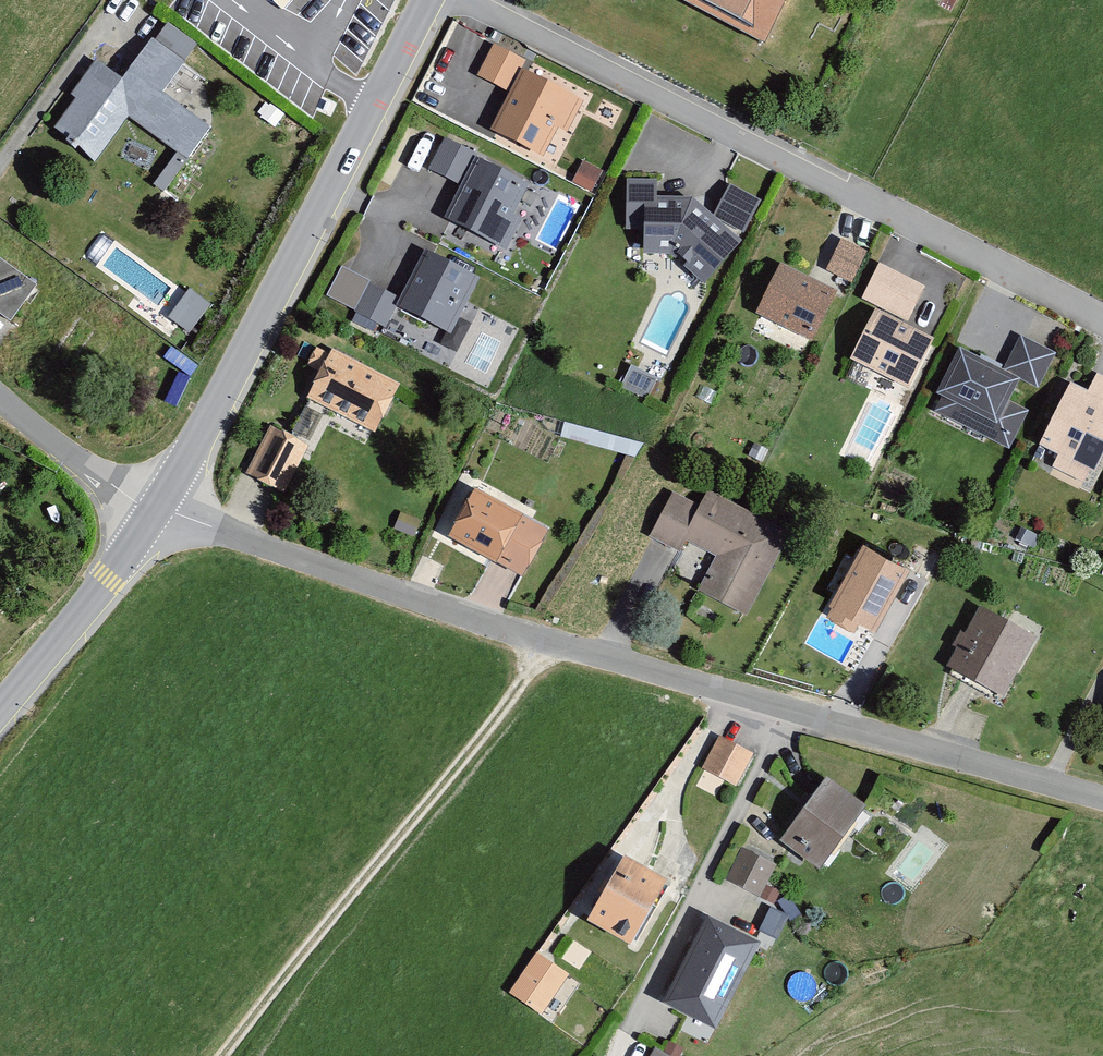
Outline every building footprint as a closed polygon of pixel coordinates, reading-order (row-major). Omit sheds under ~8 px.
[(769,48),(795,0),(676,0),(769,48)] [(111,66),(65,125),(101,153),(135,110),(195,157),(217,129),(170,93),(193,64),(160,38),(128,79),(111,66)] [(532,61),(500,45),(484,78),(512,92),(487,143),(553,176),(588,105),(526,74),(532,61)] [(536,183),(448,143),(434,173),(462,186),(443,226),(503,254),(536,183)] [(665,177),(628,180),(630,220),(645,220),(645,251),(682,249),(719,282),(768,203),(732,184),(716,215),(698,198),(667,200),(665,177)] [(841,240),(825,271),(851,284),(867,253),(841,240)] [(370,277),(353,310),(390,329),(402,307),(454,334),(487,272),(435,246),(409,297),(370,277)] [(0,251),(0,313),(15,324),(45,283),(0,251)] [(879,265),(861,300),(908,323),(925,288),(879,265)] [(832,296),(782,271),(761,314),(811,338),(832,296)] [(192,330),(212,301),(191,287),(172,316),(192,330)] [(929,342),(876,316),(854,360),(907,386),(929,342)] [(1004,376),(962,356),(935,412),(1009,448),(1026,413),(1005,403),(1018,377),(1037,386),(1052,356),(1021,341),(1004,376)] [(411,383),(338,348),(310,404),(383,439),(411,383)] [(1072,388),(1043,445),(1063,455),(1057,467),(1088,483),(1102,454),(1102,379),(1098,376),(1087,396),(1072,388)] [(312,438),(323,415),(307,407),(296,430),(312,438)] [(314,445),(278,428),(256,475),(291,492),(314,445)] [(539,518),(487,493),(461,545),(513,570),(539,518)] [(701,512),(674,498),(654,537),(678,550),(685,537),(721,556),(701,592),(746,616),(787,538),(709,497),(701,512)] [(908,572),(864,548),(827,615),(856,631),(860,624),(875,632),(908,572)] [(1045,636),(989,606),(952,675),(1008,705),(1045,636)] [(759,754),(726,737),(709,770),(741,787),(759,754)] [(862,808),(827,783),(785,842),(820,867),(862,808)] [(775,865),(744,850),(728,884),(759,899),(775,865)] [(663,887),(625,865),(591,922),(629,945),(663,887)] [(787,952),(803,920),(773,906),(757,938),(787,952)] [(756,948),(709,924),(668,1003),(716,1027),(756,948)] [(566,977),(537,958),(512,994),(541,1013),(566,977)]
